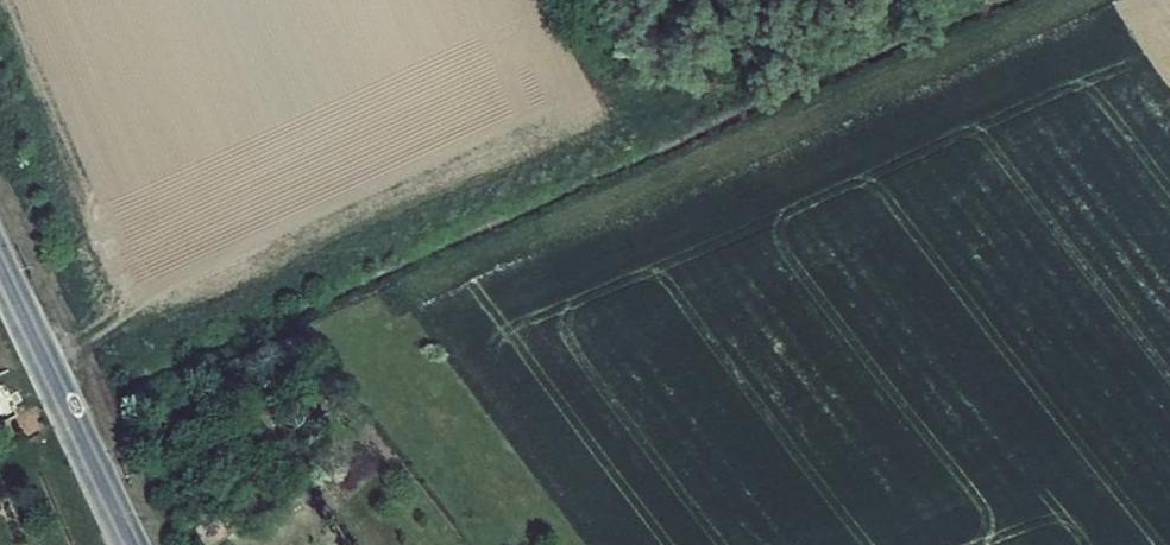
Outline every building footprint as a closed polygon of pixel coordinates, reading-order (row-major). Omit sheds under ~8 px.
[(229,408),(235,417),(249,410),(242,400),(229,408)] [(235,417),(233,418),(242,430),(260,421),(251,409),(249,410),(235,417)]
